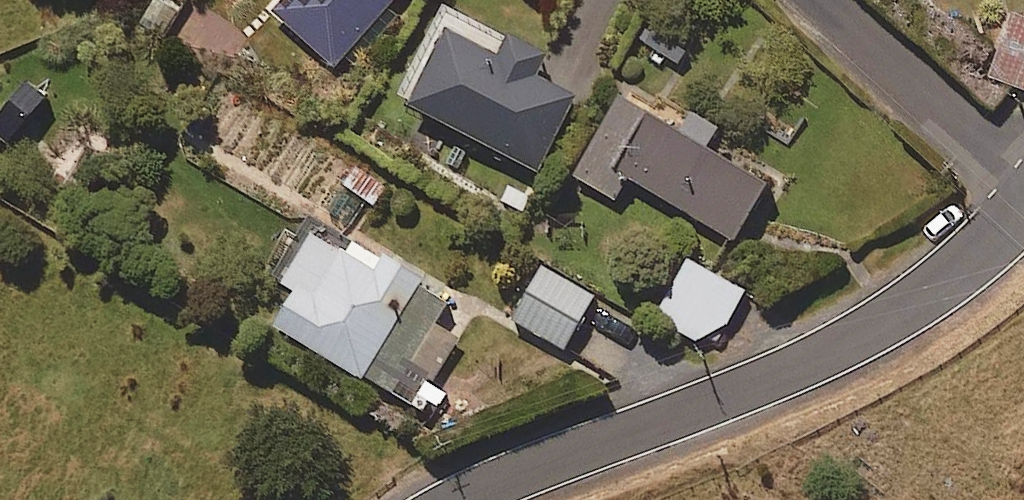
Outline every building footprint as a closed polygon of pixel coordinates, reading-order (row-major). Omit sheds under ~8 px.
[(138,25),(164,41),(183,9),(168,0),(153,0),(138,25)] [(273,10),(335,64),(391,0),(282,0),(273,10)] [(1012,8),(987,72),(1023,87),(1023,13),(1012,8)] [(502,51),(450,24),(410,102),(539,169),(580,92),(537,70),(549,48),(513,29),(502,51)] [(680,127),(623,93),(576,173),(616,197),(629,174),(736,237),(770,180),(708,144),(719,125),(691,108),(680,127)] [(360,158),(343,182),(375,205),(393,181),(360,158)] [(348,253),(311,232),(284,280),(296,287),(276,324),(433,414),(446,391),(432,382),(458,337),(436,324),(453,294),(356,239),(348,253)] [(697,337),(728,321),(746,289),(690,256),(656,312),(697,337)] [(595,294),(544,266),(514,318),(565,347),(595,294)]
